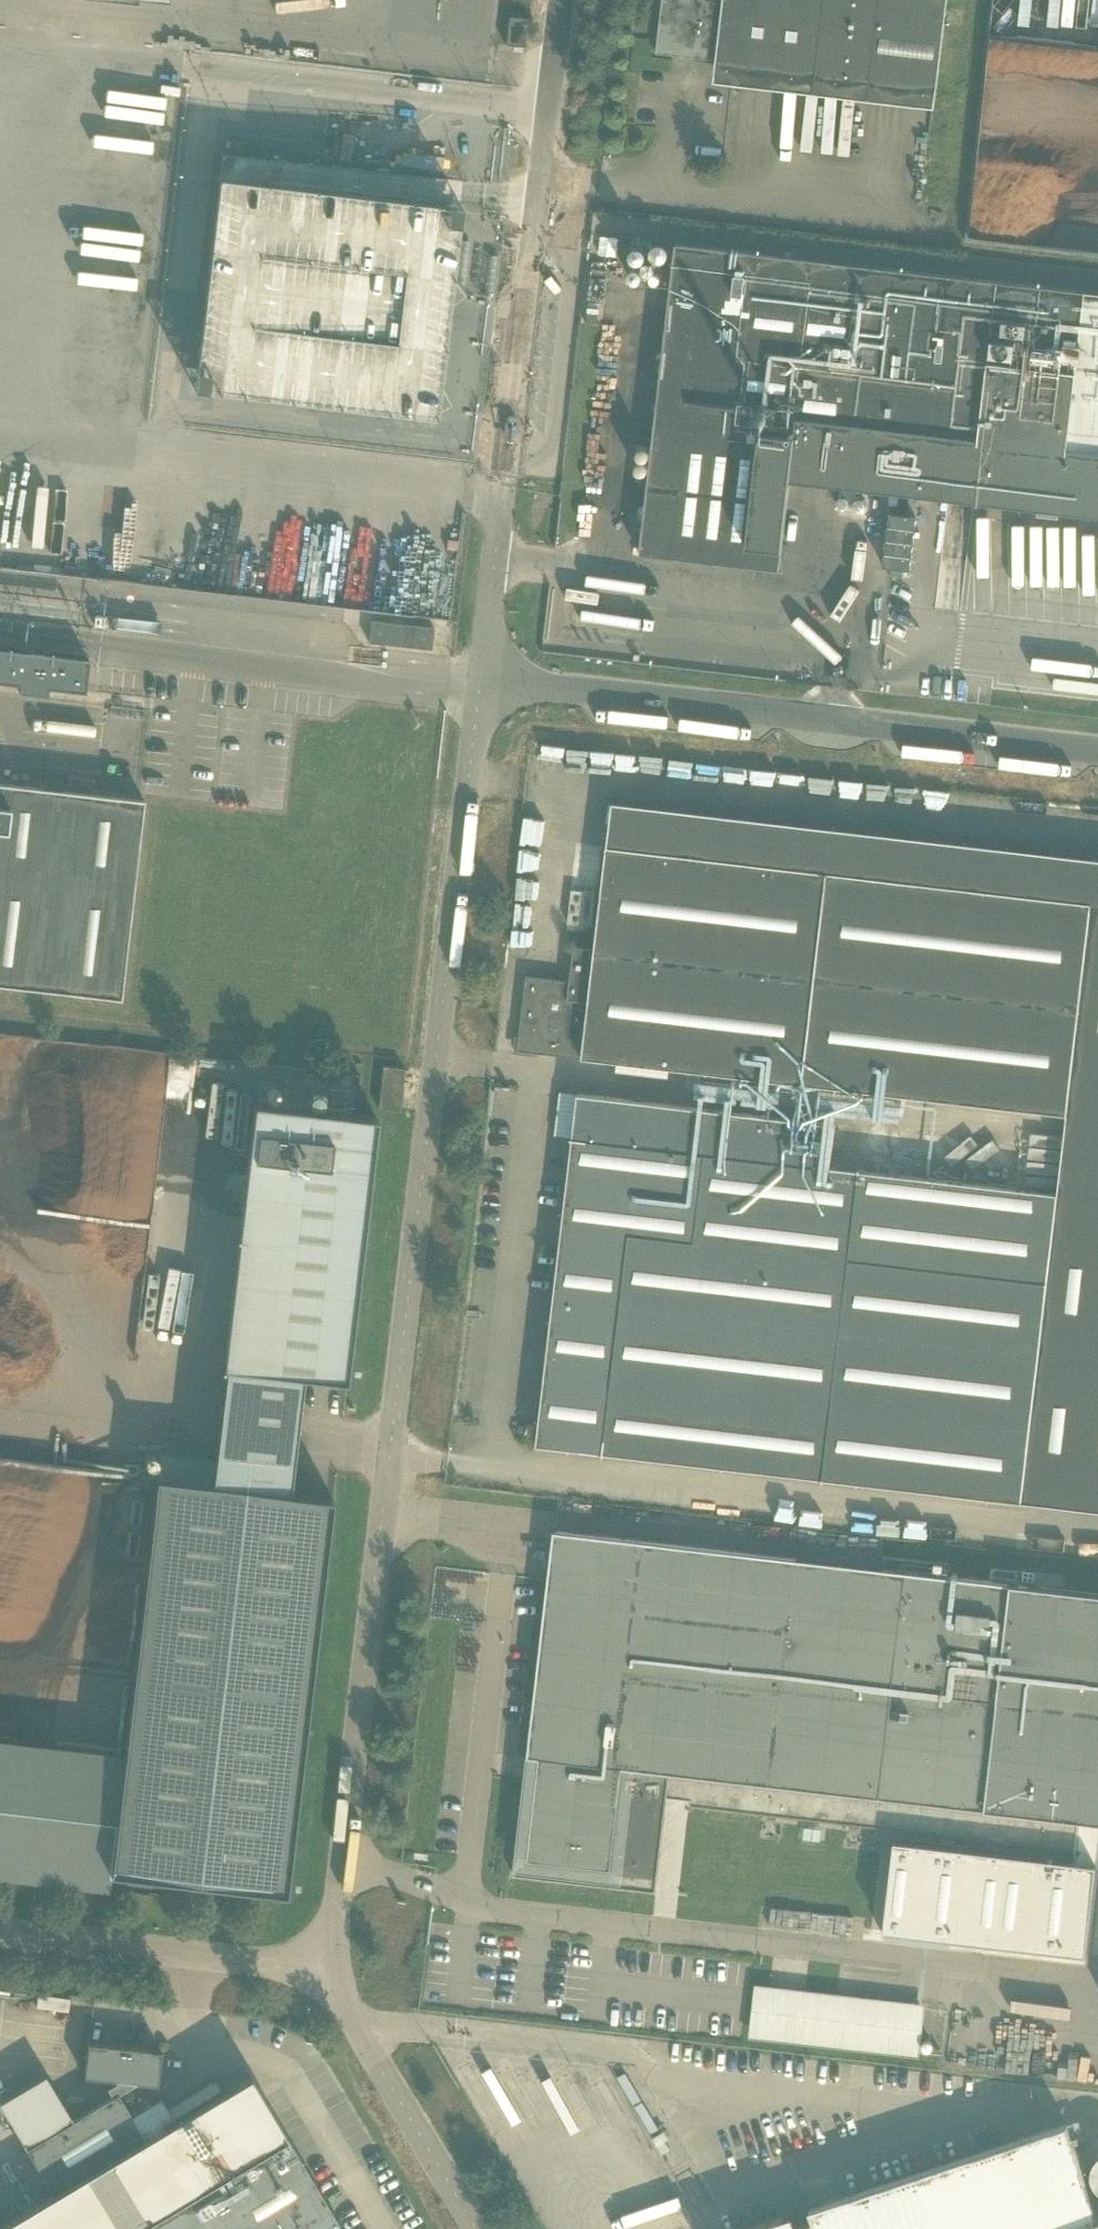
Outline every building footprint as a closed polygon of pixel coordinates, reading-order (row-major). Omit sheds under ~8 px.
[(656,53),(716,60),(715,65),(936,91),(947,0),(662,0),(656,53)] [(524,47),(528,19),(509,17),(506,45),(524,47)] [(244,162),(243,173),(261,175),(262,164),(244,162)] [(454,411),(470,226),(458,226),(460,202),(230,183),(214,379),(217,379),(215,391),(454,411)] [(640,554),(780,570),(790,481),(916,495),(921,496),(1038,510),(1038,514),(1040,512),(1057,514),(1059,517),(1060,512),(1097,517),(1097,293),(676,243),(673,271),(663,269),(661,286),(671,287),(640,554)] [(889,512),(883,566),(910,569),(919,496),(909,495),(907,514),(889,512)] [(386,622),(371,620),(368,642),(384,644),(386,622)] [(434,627),(404,624),(401,646),(431,649),(434,627)] [(20,684),(19,690),(18,690),(18,691),(48,695),(48,693),(48,688),(85,692),(89,658),(88,658),(85,654),(85,653),(49,649),(49,650),(46,653),(45,653),(44,656),(32,654),(32,651),(30,651),(28,648),(28,647),(0,643),(0,682),(20,684)] [(121,999),(144,800),(0,783),(0,985),(121,999)] [(1067,1115),(1091,902),(607,846),(595,949),(574,947),(569,984),(556,982),(557,980),(526,976),(517,1050),(1067,1115)] [(399,1111),(403,1085),(404,1068),(383,1066),(378,1108),(399,1111)] [(1022,1502),(1057,1193),(831,1167),(836,1124),(578,1094),(537,1445),(1022,1502)] [(377,1117),(255,1103),(224,1366),(346,1381),(377,1117)] [(123,1764),(110,1872),(111,1872),(162,1878),(220,1885),(229,1886),(286,1893),(332,1498),(234,1487),(236,1475),(217,1472),(219,1463),(209,1461),(210,1459),(159,1453),(156,1478),(123,1764)] [(548,1579),(527,1757),(540,1759),(538,1769),(526,1768),(514,1875),(656,1892),(667,1796),(691,1799),(690,1805),(1076,1850),(1075,1860),(895,1840),(884,1933),(1087,1957),(1097,1858),(1097,1594),(554,1531),(548,1579)] [(758,1983),(753,2036),(923,2053),(929,2000),(758,1983)] [(54,2194),(146,2139),(118,2094),(136,2083),(157,2085),(161,2051),(88,2042),(84,2077),(116,2080),(116,2082),(107,2087),(112,2096),(72,2120),(44,2074),(0,2100),(0,2104),(54,2194)] [(251,2076),(146,2139),(127,2151),(0,2227),(0,2228),(342,2228),(251,2076)] [(750,2228),(1097,2228),(1097,2216),(1067,2124),(750,2228)]
